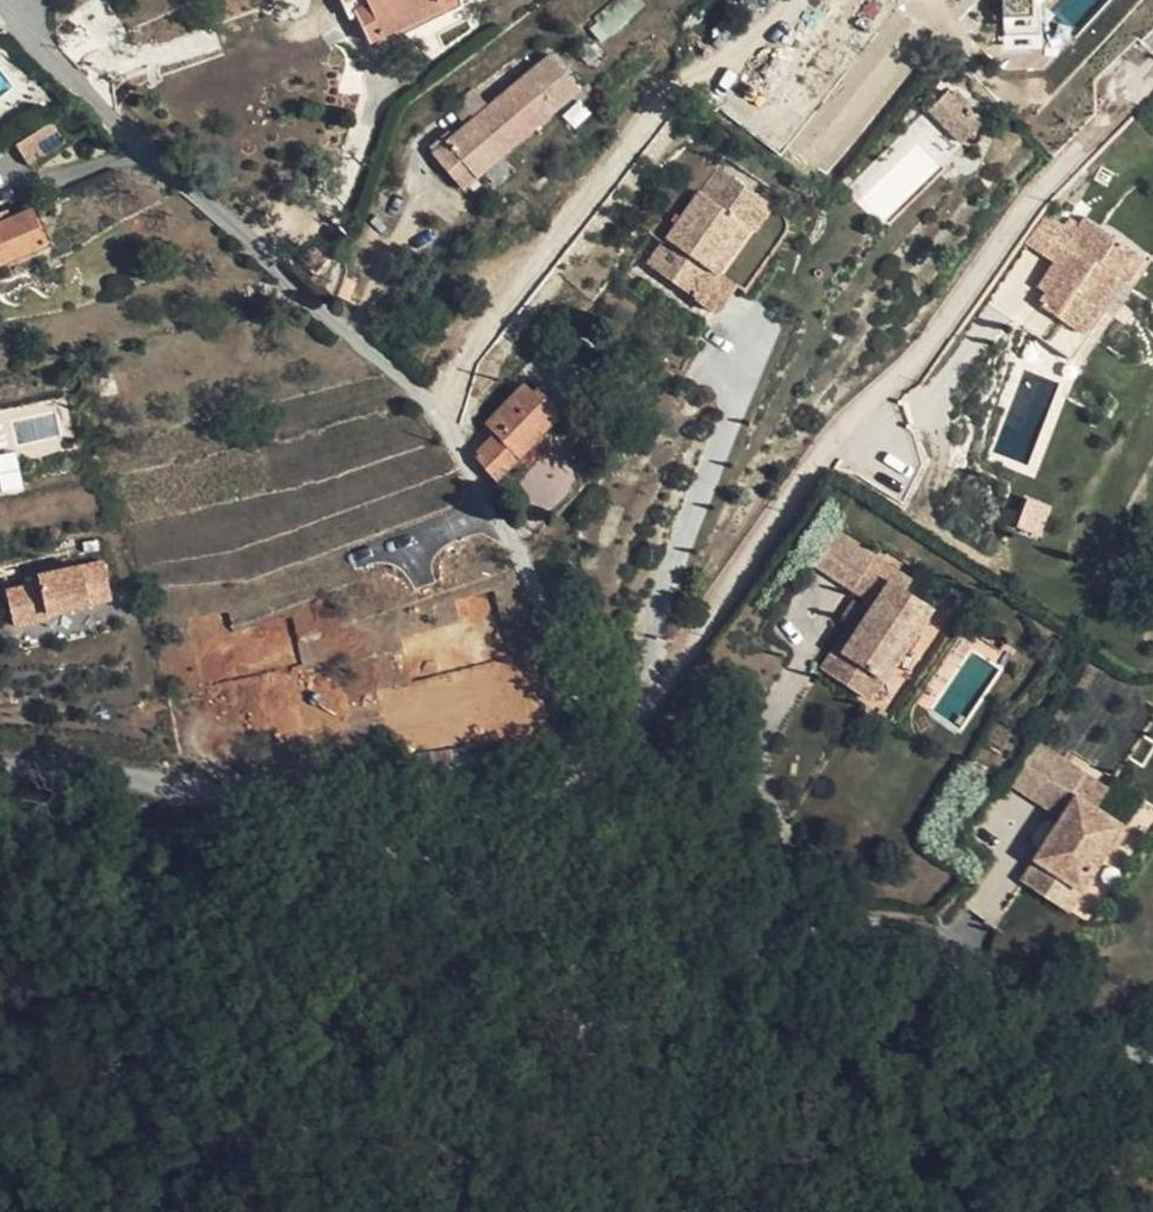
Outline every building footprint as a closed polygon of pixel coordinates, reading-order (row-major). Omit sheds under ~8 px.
[(368,5),(356,10),(371,43),(446,7),(442,1),(445,0),(365,0),(368,5)] [(605,21),(613,29),(640,5),(636,0),(630,0),(605,21)] [(1003,12),(1030,10),(1030,1),(1031,0),(1003,0),(1003,12)] [(832,179),(904,67),(865,42),(793,153),(832,179)] [(477,179),(557,112),(527,76),(433,153),(455,180),(468,169),(477,179)] [(975,131),(937,102),(921,122),(959,151),(975,131)] [(744,235),(763,212),(706,168),(665,220),(679,231),(649,270),(715,322),(733,298),(714,283),(705,276),(739,232),(744,235)] [(16,216),(0,223),(0,264),(46,244),(31,209),(16,216)] [(1025,242),(1055,263),(1074,235),(1044,215),(1025,242)] [(1152,269),(1152,267),(1084,220),(1074,235),(1055,263),(1045,278),(1057,287),(1043,307),(1089,338),(1072,364),(1084,372),(1152,269)] [(739,232),(705,276),(714,283),(749,239),(744,235),(739,232)] [(315,246),(305,256),(318,269),(328,259),(315,246)] [(1026,331),(1072,364),(1089,338),(1043,307),(1026,331)] [(473,456),(497,482),(561,412),(560,411),(540,389),(534,394),(525,385),(487,426),(494,435),(473,456)] [(20,490),(18,455),(0,456),(0,483),(0,491),(20,490)] [(1040,538),(1052,506),(1027,496),(1015,528),(1040,538)] [(831,531),(810,565),(850,591),(871,557),(831,531)] [(886,567),(871,557),(850,591),(865,600),(886,567)] [(103,559),(3,584),(13,626),(114,601),(103,559)] [(886,567),(865,600),(822,671),(869,700),(928,606),(901,590),(906,579),(886,567)] [(317,602),(288,611),(304,663),(332,654),(317,602)] [(1137,801),(1036,741),(1006,782),(1061,816),(1020,880),(1070,914),(1137,801)] [(510,773),(507,744),(463,747),(462,750),(411,757),(414,782),(510,773)]
